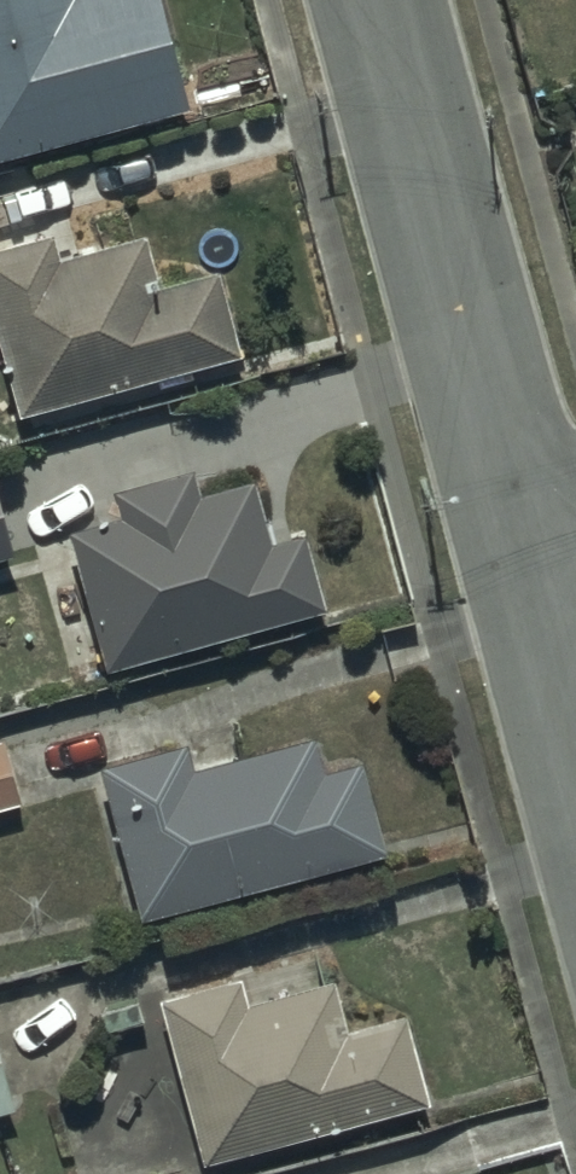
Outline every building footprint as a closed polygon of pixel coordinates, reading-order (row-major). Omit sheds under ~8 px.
[(188,106),(160,0),(0,0),(0,155),(188,106)] [(155,374),(158,385),(194,375),(190,364),(240,351),(217,266),(159,282),(145,229),(53,254),(47,231),(0,244),(0,350),(17,412),(155,374)] [(63,527),(102,666),(322,604),(301,529),(267,539),(249,476),(197,490),(190,464),(112,486),(119,511),(63,527)] [(96,765),(139,917),(385,847),(360,758),(325,768),(315,732),(191,767),(183,740),(96,765)] [(19,798),(1,734),(0,734),(0,804),(19,798)] [(241,1002),(235,977),(160,996),(202,1157),(429,1098),(406,1013),(345,1029),(332,979),(241,1002)] [(10,1106),(0,1070),(0,1109),(10,1106)]
